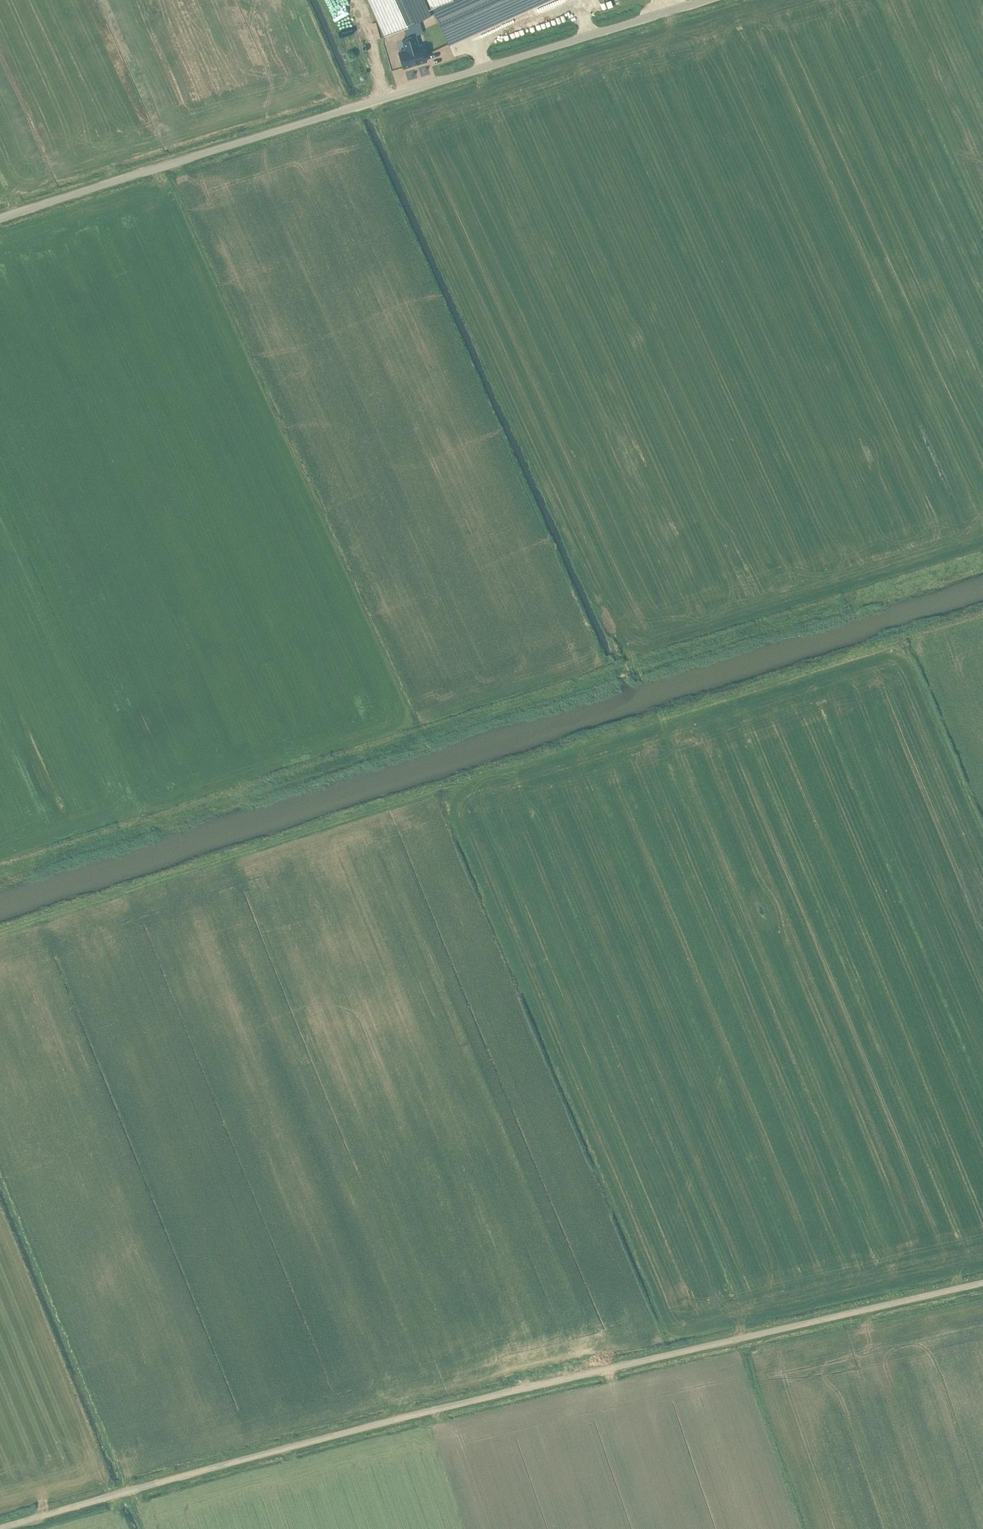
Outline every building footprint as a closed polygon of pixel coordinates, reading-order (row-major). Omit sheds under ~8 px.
[(385,35),(404,27),(411,23),(431,14),(435,13),(437,17),(449,43),(545,0),(369,0),(385,35)] [(406,50),(399,52),(404,68),(426,61),(422,45),(418,46),(415,35),(411,23),(404,27),(407,38),(402,39),(406,50)]
